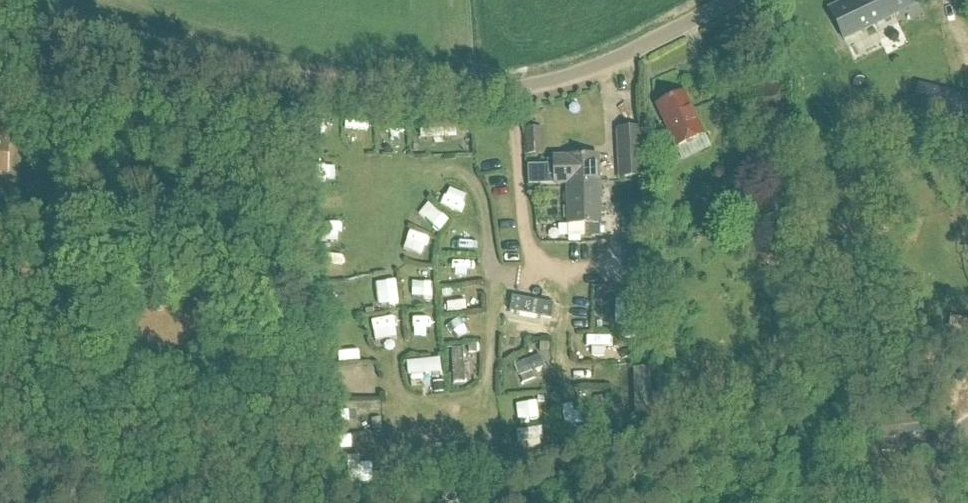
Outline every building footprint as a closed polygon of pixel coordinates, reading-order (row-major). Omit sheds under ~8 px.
[(830,13),(844,43),(846,42),(845,40),(896,16),(897,17),(899,17),(897,8),(908,6),(908,7),(910,6),(909,0),(858,0),(830,13)] [(918,84),(912,108),(938,115),(944,91),(918,84)] [(657,106),(677,149),(705,137),(684,94),(657,106)] [(383,130),(384,139),(419,135),(419,127),(383,130)] [(617,130),(619,179),(642,178),(640,129),(617,130)] [(526,131),(527,156),(542,155),(541,130),(526,131)] [(529,186),(555,185),(556,187),(567,187),(567,188),(600,188),(598,156),(554,156),(555,161),(547,162),(547,166),(528,167),(529,186)] [(600,188),(567,188),(569,226),(569,239),(584,238),(601,237),(601,224),(600,188)] [(631,206),(631,209),(631,218),(632,221),(645,220),(644,217),(644,209),(643,205),(631,206)] [(629,285),(631,285),(650,284),(647,220),(645,220),(632,221),(627,221),(623,222),(625,274),(628,274),(629,285)] [(607,243),(598,244),(598,254),(608,253),(607,243)] [(331,286),(345,286),(345,268),(331,268),(331,286)] [(347,276),(348,300),(360,299),(359,276),(347,276)] [(788,278),(776,279),(777,287),(789,286),(788,278)] [(386,284),(366,288),(368,299),(388,295),(386,284)] [(406,308),(428,308),(428,297),(406,297),(406,308)] [(550,305),(509,298),(507,313),(548,320),(550,305)] [(373,312),(373,324),(393,324),(393,313),(373,312)] [(329,338),(338,337),(337,323),(328,324),(329,338)] [(549,344),(540,344),(540,354),(549,354),(549,344)] [(319,345),(300,347),(301,358),(321,356),(319,345)] [(477,345),(468,345),(469,354),(477,354),(477,345)] [(619,354),(622,361),(632,357),(628,350),(619,354)] [(369,375),(404,374),(403,356),(368,358),(369,375)] [(523,386),(533,382),(530,374),(520,378),(523,386)] [(434,394),(443,394),(443,383),(434,384),(434,394)] [(372,465),(360,466),(361,485),(373,484),(372,465)]
